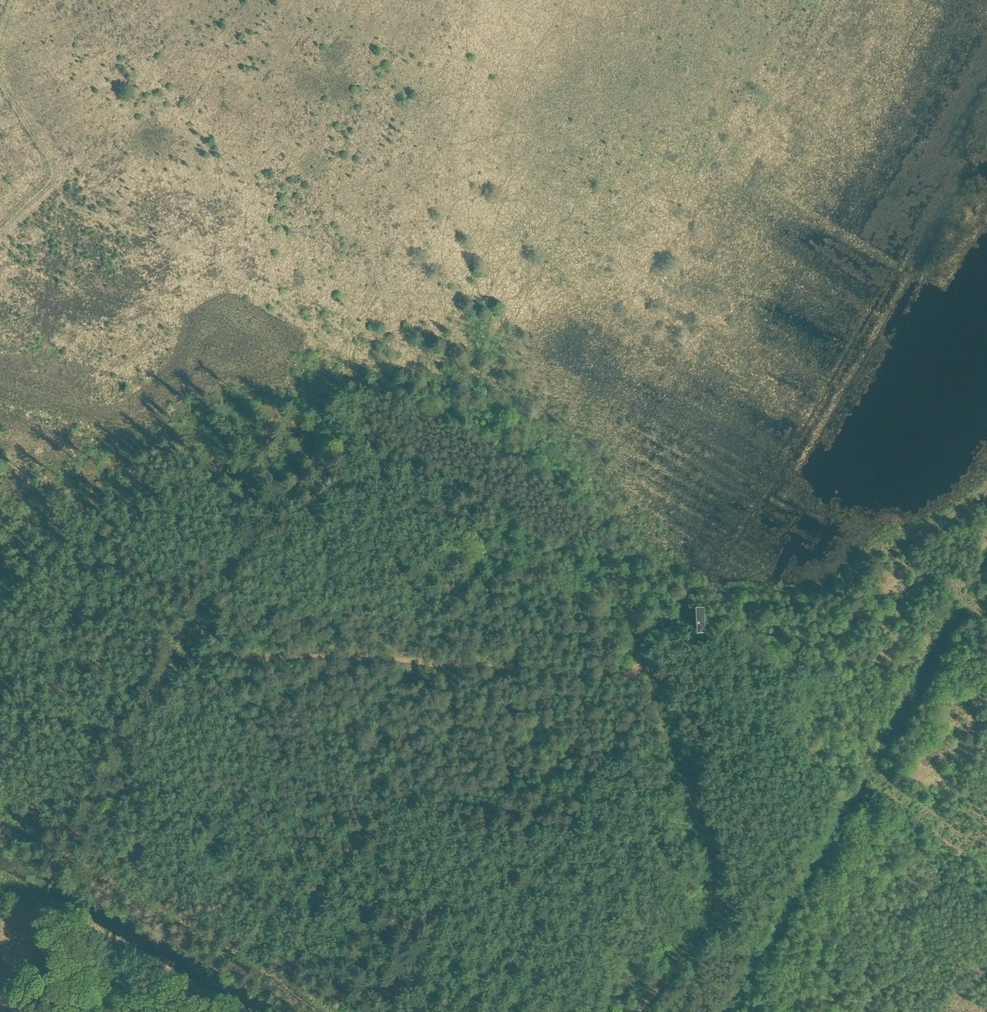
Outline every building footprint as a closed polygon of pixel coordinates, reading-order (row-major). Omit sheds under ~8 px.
[(717,607),(708,607),(709,633),(718,632),(717,607)] [(695,610),(696,635),(705,635),(704,609),(695,610)]
